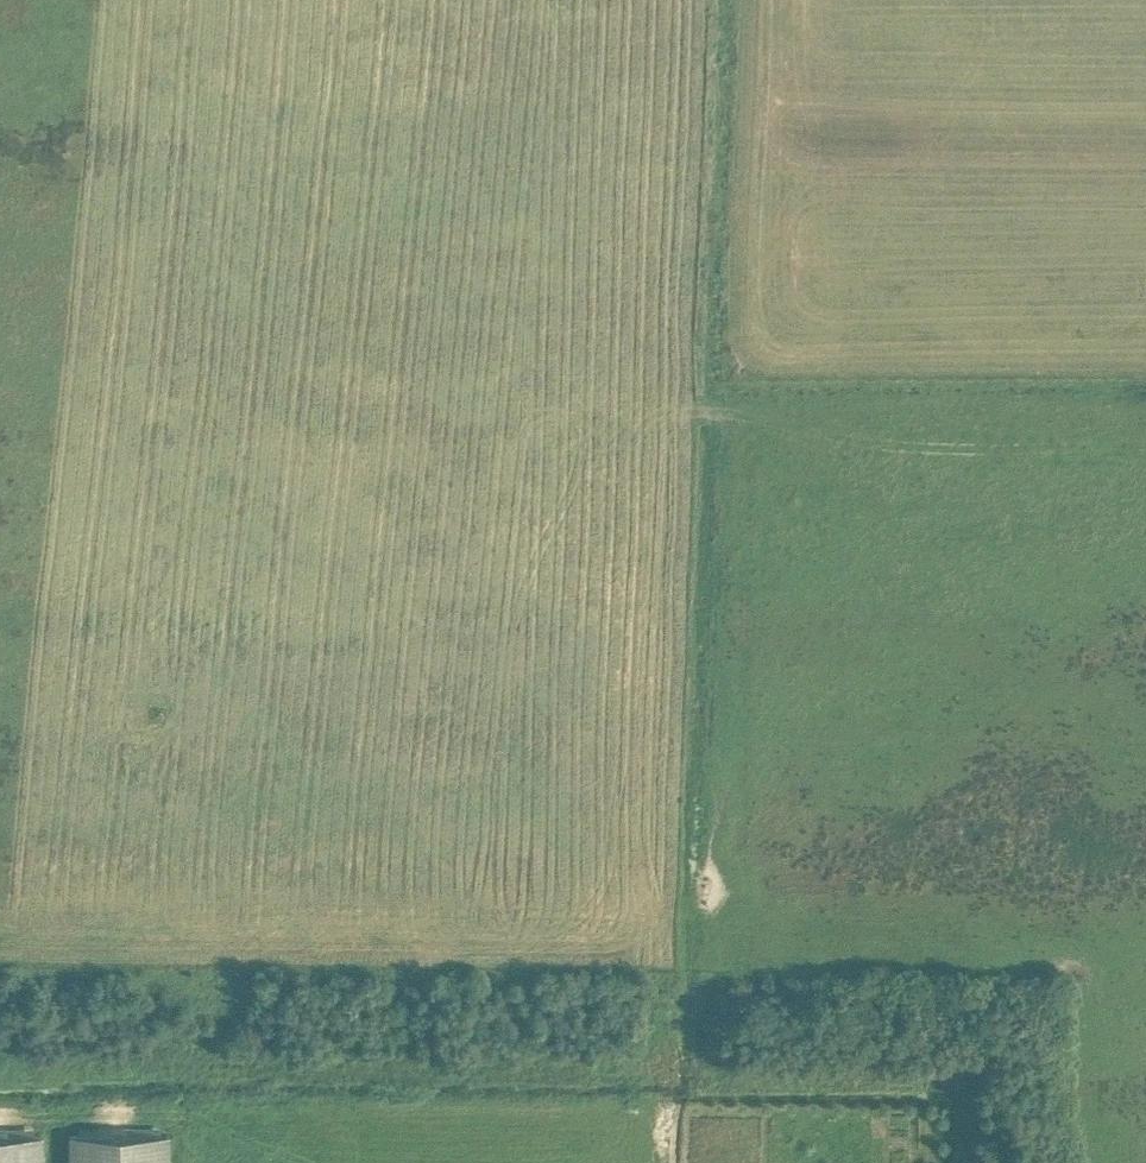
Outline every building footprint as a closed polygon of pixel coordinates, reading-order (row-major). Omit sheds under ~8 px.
[(172,1135),(71,1136),(71,1162),(173,1162),(172,1135)] [(45,1137),(0,1137),(0,1162),(45,1162),(45,1137)]
